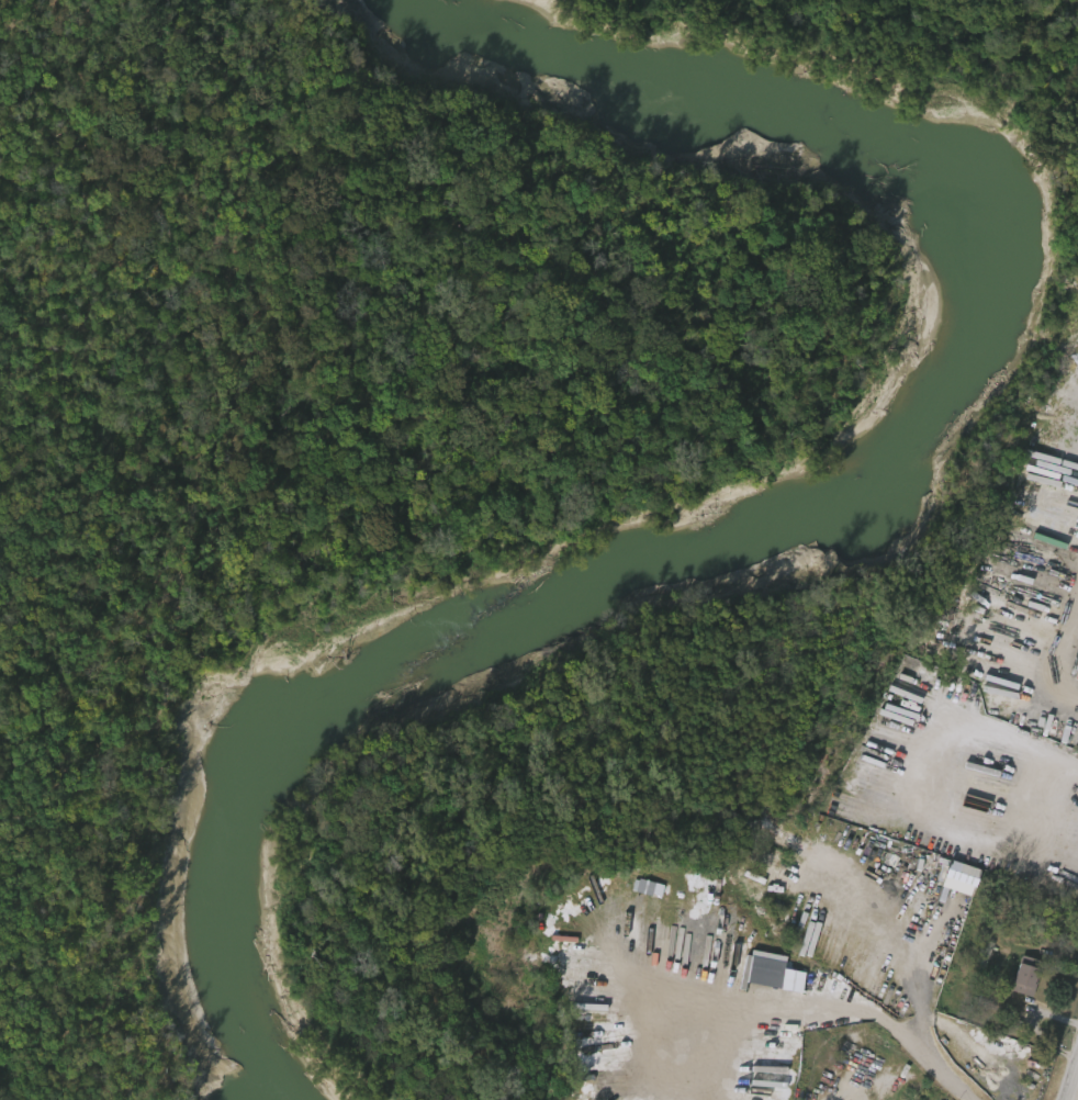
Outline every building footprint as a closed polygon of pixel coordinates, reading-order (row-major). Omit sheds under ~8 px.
[(628,895),(652,902),(656,889),(632,882),(628,895)] [(1014,991),(1022,963),(1043,969),(1035,998),(1014,991)] [(772,993),(793,996),(796,976),(775,972),(772,993)]
